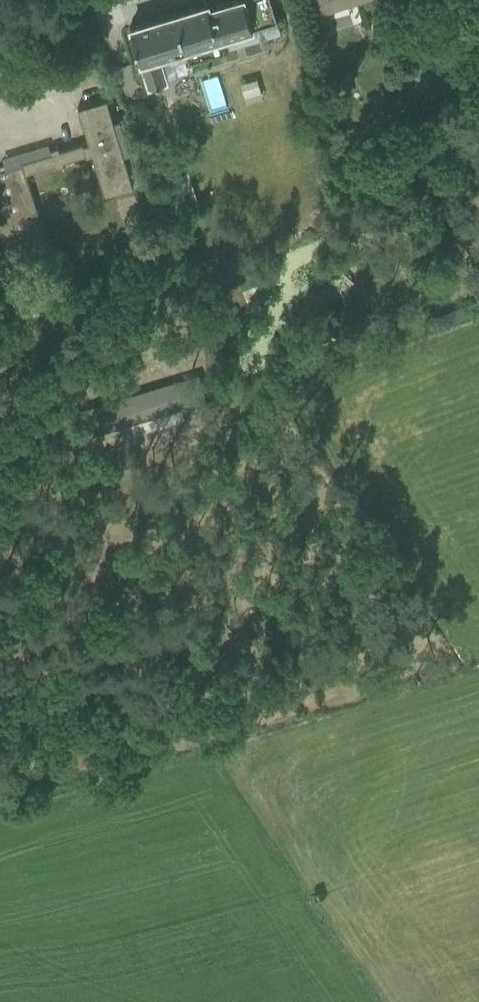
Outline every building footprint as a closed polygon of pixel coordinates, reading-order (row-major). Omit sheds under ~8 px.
[(256,27),(255,24),(276,17),(271,0),(223,0),(211,4),(210,0),(131,24),(142,57),(139,59),(147,88),(169,82),(161,56),(187,48),(190,59),(224,48),(221,37),(256,27)] [(322,32),(333,29),(327,10),(360,0),(313,0),(322,32)] [(134,185),(116,129),(122,128),(119,119),(114,121),(107,97),(78,106),(89,141),(60,150),(58,146),(50,148),(49,143),(20,151),(23,160),(22,161),(23,163),(0,170),(0,228),(6,246),(1,248),(7,265),(17,262),(12,245),(45,235),(26,172),(55,164),(56,167),(64,164),(63,161),(92,152),(105,194),(134,185)]
